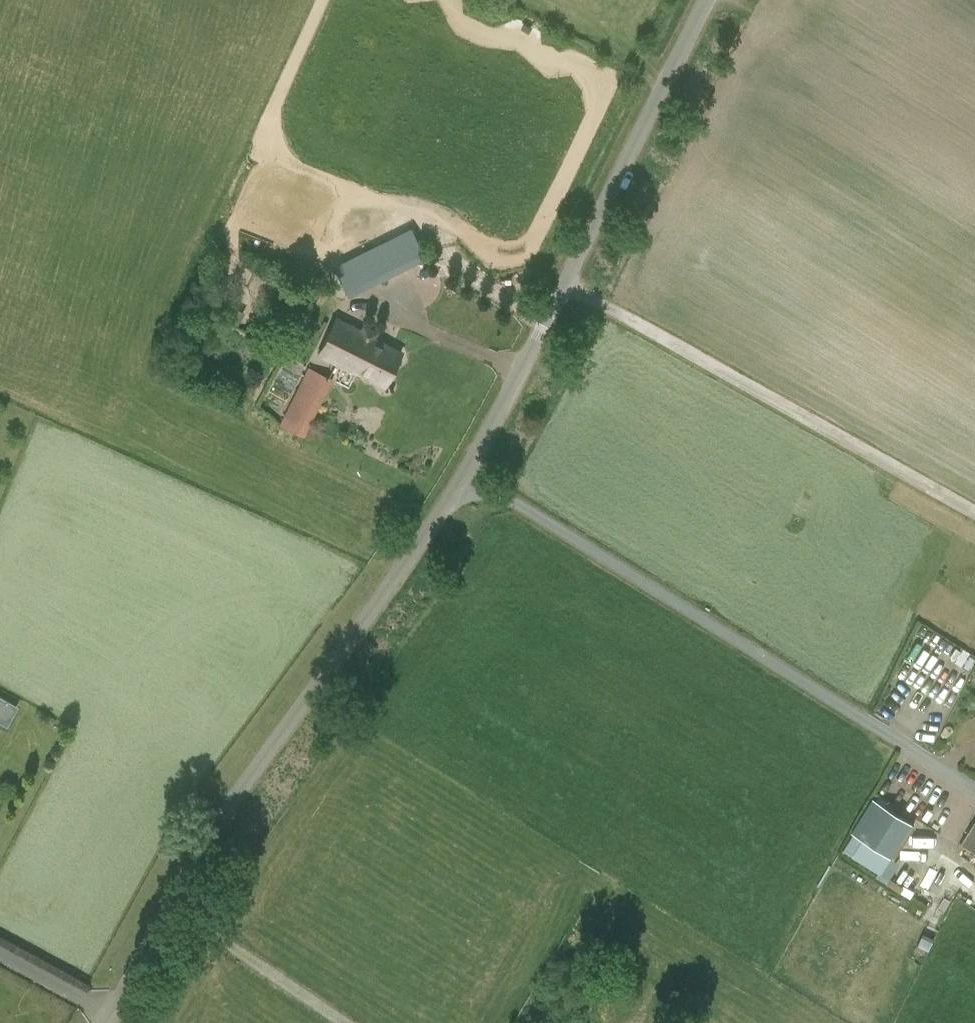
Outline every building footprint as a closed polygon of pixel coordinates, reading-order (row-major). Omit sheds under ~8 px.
[(426,259),(415,237),(340,274),(351,296),(426,259)] [(385,384),(400,354),(373,340),(374,338),(336,319),(319,353),(357,372),(357,370),(385,384)] [(280,424),(305,436),(334,378),(309,366),(280,424)] [(13,725),(24,704),(0,691),(0,719),(13,725)] [(914,824),(872,797),(854,826),(850,831),(851,832),(892,858),(914,824)]
